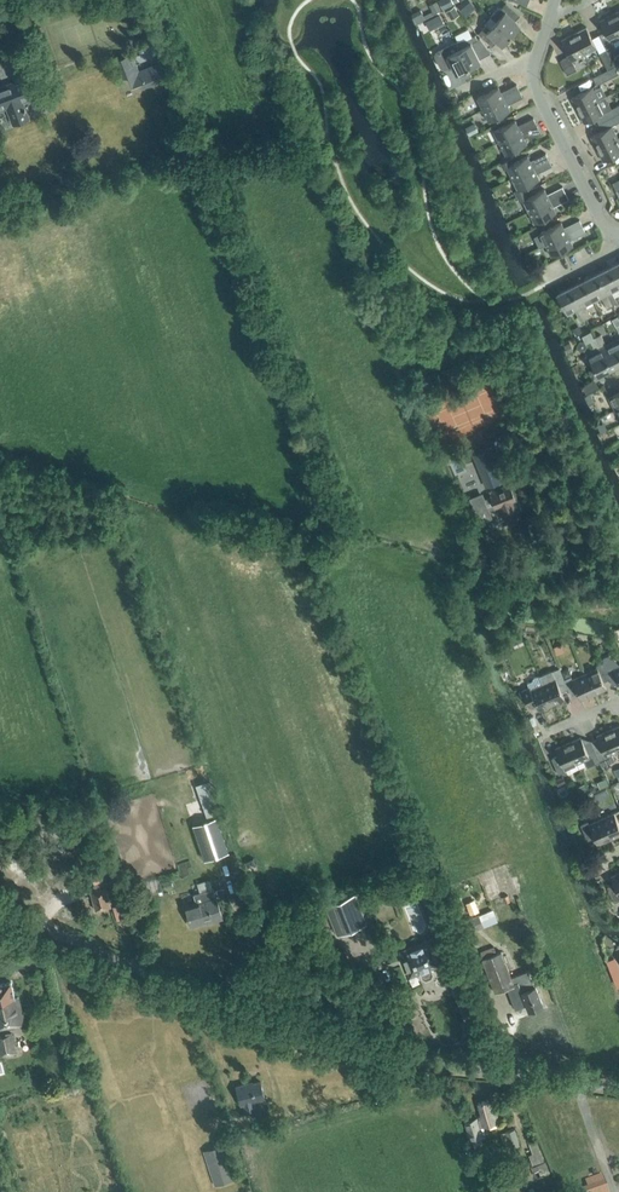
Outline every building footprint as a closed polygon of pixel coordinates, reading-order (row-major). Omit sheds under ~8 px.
[(439,2),(443,10),(453,5),(450,0),(443,0),(439,2)] [(458,6),(466,15),(475,6),(470,0),(465,0),(458,6)] [(441,9),(437,1),(429,4),(433,13),(441,9)] [(498,8),(491,16),(496,21),(512,35),(521,25),(516,20),(520,15),(507,2),(502,8),(498,8)] [(460,14),(455,5),(447,10),(452,18),(460,14)] [(414,16),(413,16),(415,20),(417,23),(418,23),(425,19),(422,12),(414,16)] [(444,22),(439,12),(425,20),(430,29),(444,22)] [(613,13),(600,20),(611,41),(618,36),(618,26),(613,13)] [(512,35),(496,21),(490,28),(487,24),(479,33),(493,45),(498,40),(503,45),(512,35)] [(597,47),(587,26),(574,33),(585,54),(597,47)] [(456,42),(469,67),(481,60),(478,54),(489,49),(480,38),(478,39),(476,35),(472,36),(468,28),(456,35),(459,40),(456,42)] [(585,54),(574,33),(562,39),(570,55),(560,60),(567,74),(577,69),(572,60),(585,54)] [(469,67),(456,42),(439,50),(438,51),(437,53),(436,53),(436,55),(437,57),(442,66),(443,68),(444,69),(445,69),(447,69),(448,68),(453,66),(457,73),(469,67)] [(613,45),(606,48),(609,53),(616,50),(613,45)] [(615,65),(609,53),(606,48),(599,52),(608,69),(615,65)] [(169,79),(162,61),(139,69),(133,52),(115,59),(123,78),(129,75),(133,85),(141,81),(144,88),(169,79)] [(608,69),(593,77),(597,84),(618,73),(615,65),(608,69)] [(36,72),(35,72),(36,76),(23,81),(23,80),(9,85),(0,89),(0,109),(10,105),(16,123),(29,118),(23,100),(29,98),(28,95),(42,89),(36,72)] [(483,109),(520,90),(517,84),(501,91),(499,86),(478,97),(483,109)] [(572,97),(578,109),(599,99),(593,86),(572,97)] [(508,104),(523,96),(520,90),(483,109),(489,120),(510,110),(508,104)] [(618,113),(618,104),(612,107),(606,95),(599,99),(578,109),(584,122),(599,115),(602,121),(618,113)] [(612,125),(618,122),(618,113),(602,121),(605,128),(591,135),(597,148),(618,137),(612,125)] [(500,142),(537,123),(534,117),(518,125),(515,119),(494,130),(500,142)] [(524,138),(540,130),(537,123),(500,142),(506,154),(527,143),(524,138)] [(478,131),(475,125),(467,129),(470,135),(478,131)] [(618,137),(597,148),(604,160),(618,153),(618,139),(618,137)] [(513,177),(549,159),(546,152),(530,160),(528,155),(512,163),(509,158),(500,162),(503,169),(507,167),(513,177)] [(515,191),(517,196),(526,191),(524,186),(540,178),(537,173),(552,165),(549,159),(513,177),(518,189),(515,191)] [(524,200),(529,210),(566,192),(563,185),(547,193),(544,188),(529,196),(526,191),(517,196),(520,202),(524,200)] [(554,206),(569,198),(566,192),(529,210),(535,222),(556,211),(554,206)] [(546,244),(583,225),(580,219),(564,227),(561,221),(540,232),(546,244)] [(570,239),(586,232),(583,225),(546,244),(552,255),(573,245),(570,239)] [(610,267),(618,285),(618,262),(610,267)] [(610,267),(597,274),(612,305),(618,302),(612,291),(618,288),(618,285),(610,267)] [(612,305),(597,274),(584,280),(594,300),(602,296),(607,307),(612,305)] [(594,300),(584,280),(571,287),(586,318),(592,315),(586,304),(594,300)] [(586,318),(571,287),(557,294),(567,314),(575,310),(581,320),(586,318)] [(572,328),(576,335),(581,333),(578,326),(572,328)] [(611,367),(596,337),(594,337),(591,331),(583,335),(586,343),(591,340),(596,350),(586,355),(585,357),(588,362),(590,363),(592,362),(598,374),(611,367)] [(614,341),(606,345),(601,334),(596,337),(611,367),(618,363),(618,350),(614,341)] [(563,346),(567,353),(573,350),(569,343),(563,346)] [(618,407),(618,391),(609,396),(616,409),(618,407)] [(503,480),(490,448),(473,455),(486,487),(503,480)] [(514,500),(505,503),(499,489),(490,493),(494,504),(481,510),(484,515),(492,511),(499,528),(520,520),(517,512),(518,511),(514,500)] [(516,644),(522,641),(518,631),(512,634),(516,644)] [(609,655),(604,657),(603,662),(606,668),(610,678),(613,685),(618,682),(618,664),(609,655)] [(606,668),(603,662),(596,665),(597,667),(585,673),(594,693),(607,688),(604,681),(610,678),(606,668)] [(564,679),(559,667),(553,670),(540,675),(540,676),(552,704),(565,698),(562,691),(568,688),(569,688),(564,679)] [(572,674),(569,667),(563,670),(566,677),(572,674)] [(594,693),(585,673),(572,678),(571,676),(564,679),(569,688),(568,688),(571,695),(578,692),(581,699),(594,693)] [(552,704),(540,676),(540,675),(539,675),(534,677),(533,680),(528,682),(529,686),(522,689),(529,705),(536,702),(539,709),(552,704)] [(609,729),(618,750),(618,725),(609,729)] [(618,750),(609,729),(597,735),(600,742),(593,745),(591,740),(602,765),(615,760),(611,753),(618,750)] [(602,765),(591,740),(584,743),(581,736),(568,742),(577,762),(584,759),(587,767),(600,761),(602,765)] [(577,762),(568,742),(556,748),(559,754),(552,757),(559,774),(566,770),(565,768),(577,762)] [(566,781),(564,776),(556,779),(558,784),(566,781)] [(604,797),(601,790),(593,793),(596,801),(604,797)] [(580,808),(576,801),(569,803),(573,811),(580,808)] [(219,807),(205,812),(208,818),(216,815),(221,813),(219,807)] [(602,818),(610,838),(618,834),(618,823),(614,812),(602,818)] [(208,818),(193,824),(206,859),(229,850),(216,815),(208,818)] [(610,838),(602,818),(589,823),(588,821),(581,824),(588,840),(595,837),(598,844),(610,838)] [(102,856),(106,868),(114,867),(109,853),(102,856)] [(85,858),(88,868),(98,866),(95,856),(85,858)] [(95,910),(111,906),(106,886),(105,886),(102,872),(92,874),(96,889),(91,890),(95,910)] [(611,875),(614,882),(607,885),(615,901),(618,899),(618,872),(611,875)] [(223,917),(214,888),(211,878),(198,882),(200,892),(194,894),(197,902),(185,906),(191,925),(207,920),(208,922),(223,917)] [(238,884),(242,899),(254,896),(247,880),(238,884)] [(367,923),(355,894),(326,905),(338,934),(367,923)] [(511,900),(508,894),(496,899),(498,905),(506,902),(511,900)] [(480,911),(475,899),(466,902),(471,914),(480,911)] [(479,914),(468,918),(467,917),(459,920),(463,930),(464,934),(484,926),(479,914)] [(440,933),(451,929),(448,921),(437,925),(440,933)] [(432,940),(402,952),(411,975),(420,971),(423,977),(427,979),(432,977),(433,973),(431,967),(441,963),(432,940)] [(535,986),(531,978),(528,970),(511,977),(501,951),(497,953),(494,946),(481,951),(483,958),(496,992),(508,988),(516,1008),(527,1004),(529,1010),(543,1005),(536,986),(535,986)] [(618,969),(614,958),(608,961),(618,986),(618,969)] [(24,1022),(18,997),(15,998),(11,982),(0,984),(0,1028),(24,1022)] [(16,1053),(11,1034),(0,1037),(0,1050),(1,1056),(16,1053)] [(265,1097),(261,1081),(247,1085),(246,1083),(237,1086),(241,1103),(244,1103),(246,1110),(255,1107),(253,1100),(265,1097)] [(470,1140),(472,1139),(474,1147),(483,1144),(481,1137),(482,1136),(480,1127),(499,1122),(493,1101),(489,1102),(488,1099),(478,1102),(482,1115),(479,1116),(480,1119),(478,1120),(477,1117),(465,1121),(470,1140)] [(520,1144),(515,1128),(505,1131),(510,1147),(520,1144)] [(548,1172),(536,1141),(529,1143),(533,1153),(529,1155),(537,1176),(548,1172)] [(215,1185),(235,1179),(223,1144),(204,1150),(215,1185)] [(586,1182),(589,1190),(583,1191),(609,1191),(603,1176),(586,1182)]
